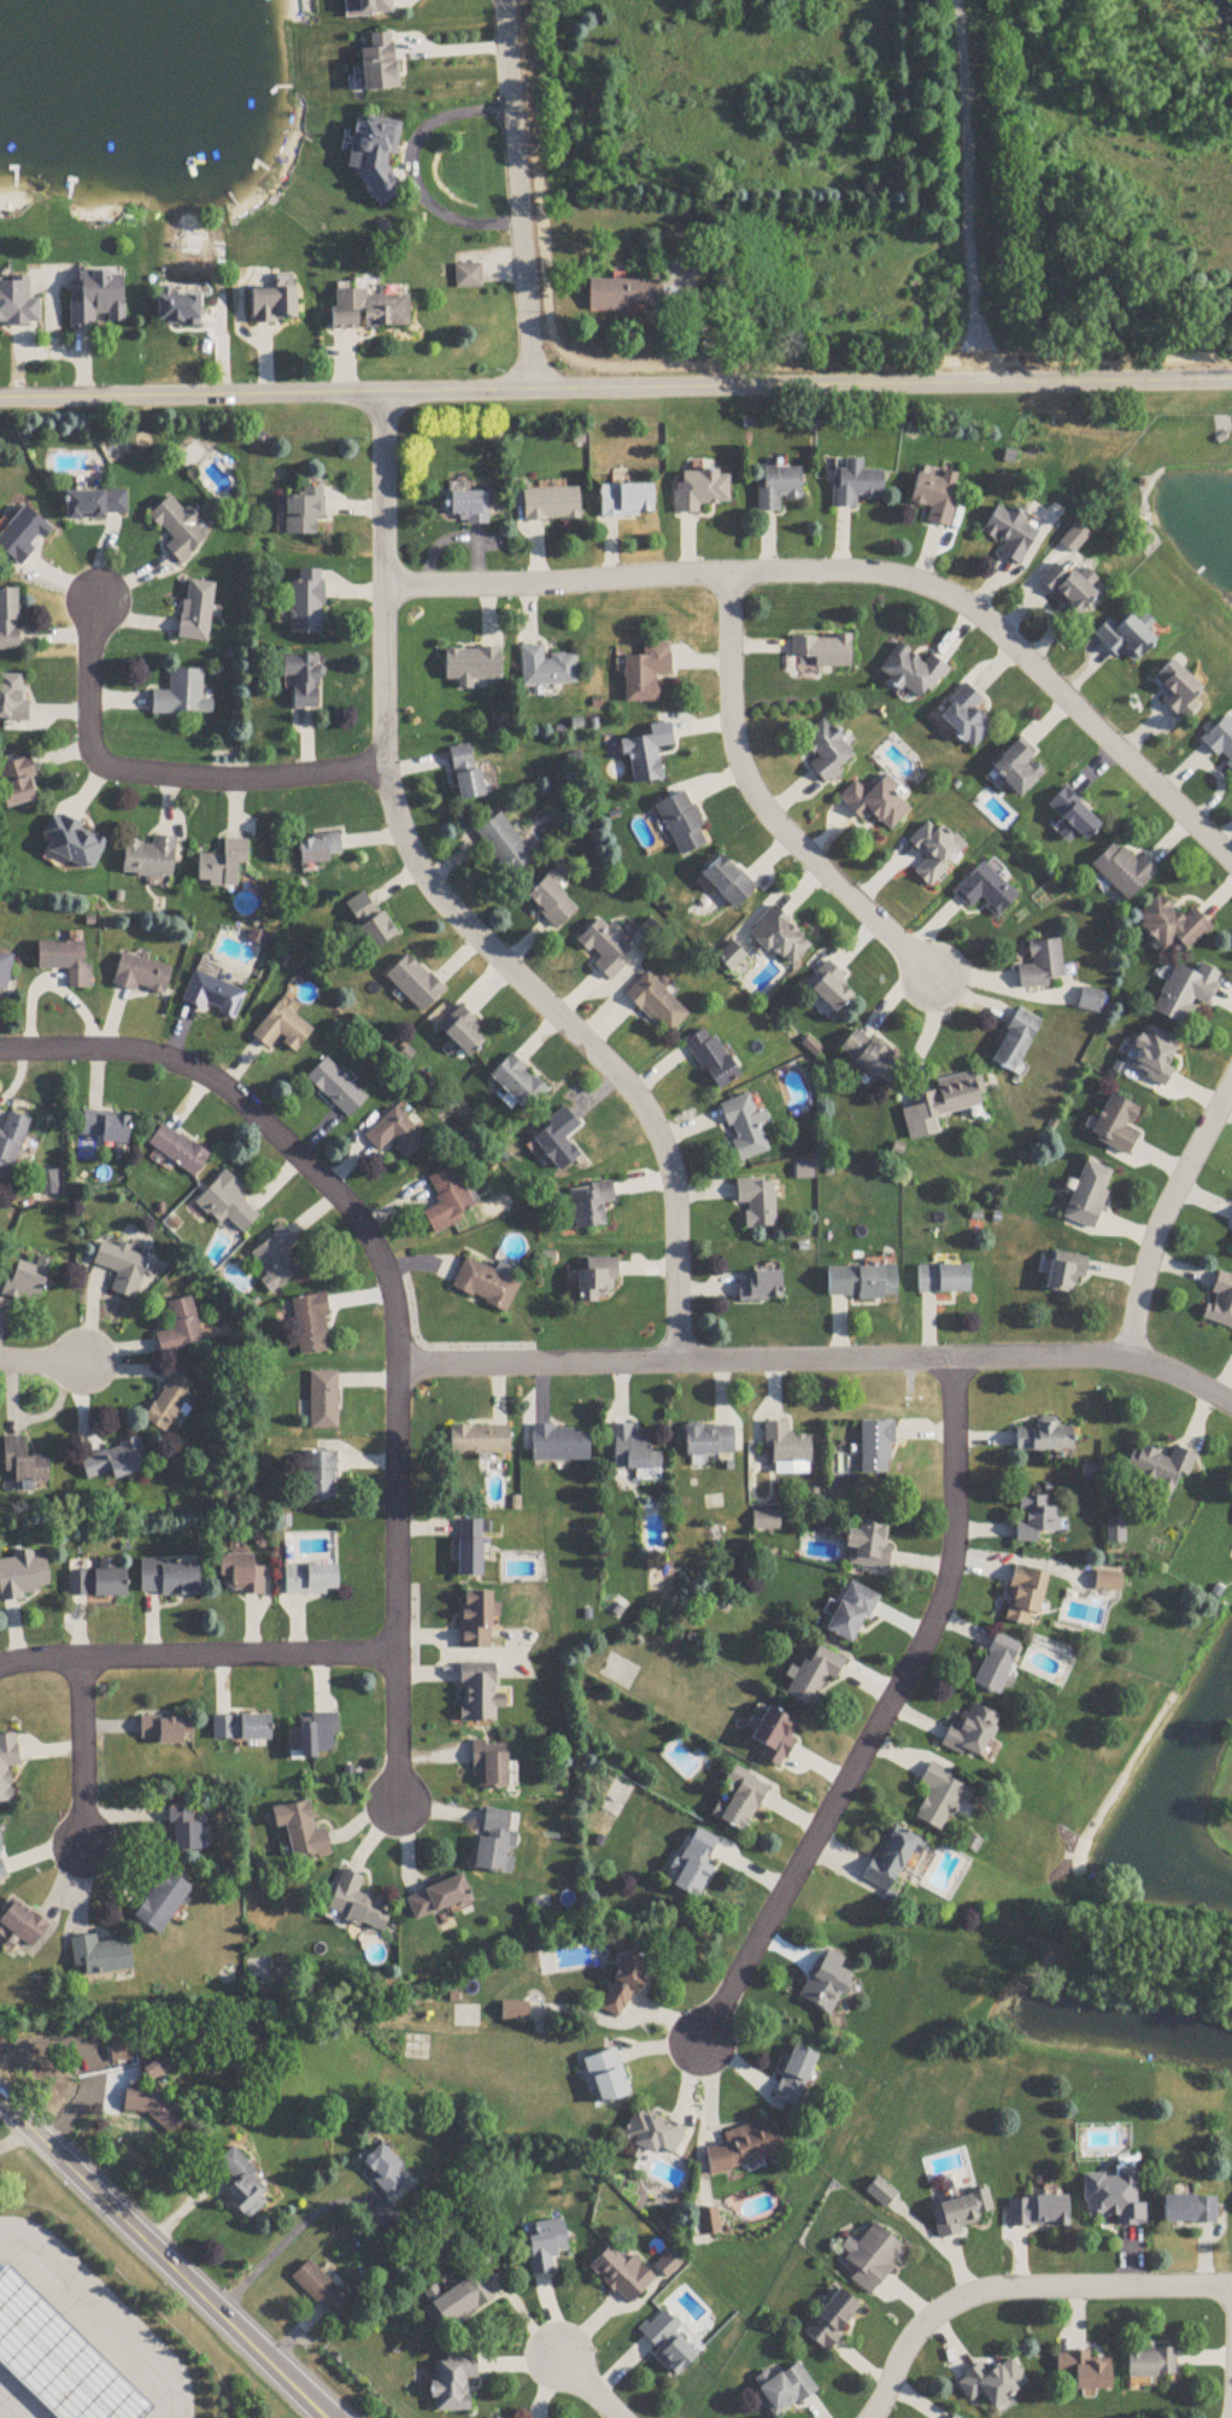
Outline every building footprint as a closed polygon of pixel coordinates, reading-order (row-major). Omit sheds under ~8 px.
[(390,14),(390,0),(354,0),(355,15),(390,14)] [(361,50),(361,92),(396,91),(395,34),(369,35),(369,50),(361,50)] [(401,125),(356,117),(347,169),(359,171),(357,183),(373,186),(371,201),(387,204),(401,125)] [(456,267),(456,289),(480,289),(480,267),(456,267)] [(123,326),(123,272),(79,273),(80,305),(69,305),(69,328),(95,327),(95,317),(107,317),(107,326),(123,326)] [(0,279),(0,326),(39,326),(39,300),(28,300),(28,279),(0,279)] [(588,312),(660,312),(660,281),(588,281),(588,312)] [(251,290),(251,323),(295,323),(295,290),(251,290)] [(408,329),(408,296),(366,297),(366,291),(332,292),(332,330),(408,329)] [(156,297),(156,326),(199,326),(199,297),(156,297)] [(883,499),(883,472),(862,472),(862,461),(833,461),(833,508),(856,509),(856,499),(883,499)] [(758,512),(780,513),(780,499),(800,499),(801,468),(759,468),(758,512)] [(947,528),(960,478),(920,468),(911,504),(930,509),(927,522),(947,528)] [(729,472),(683,472),(683,484),(675,484),(675,514),(700,514),(700,505),(729,505),(729,472)] [(602,485),(602,517),(652,517),(652,485),(602,485)] [(323,489),(285,489),(285,536),(323,536),(323,489)] [(580,520),(579,489),(524,491),(525,522),(580,520)] [(126,520),(126,492),(64,492),(64,520),(126,520)] [(447,493),(447,524),(488,524),(488,493),(447,493)] [(169,543),(165,547),(178,563),(210,537),(187,508),(182,512),(170,497),(147,516),(169,543)] [(999,555),(1021,565),(1038,525),(995,506),(982,535),(1004,545),(999,555)] [(1089,536),(1078,525),(1062,542),(1074,553),(1089,536)] [(1038,579),(1074,617),(1098,594),(1086,583),(1092,577),(1085,569),(1080,574),(1073,568),(1066,575),(1055,564),(1038,579)] [(179,641),(209,643),(214,584),(185,582),(179,641)] [(323,582),(291,582),(291,635),(323,635),(323,582)] [(17,589),(0,589),(0,651),(18,651),(17,589)] [(1110,620),(1094,635),(1117,660),(1122,655),(1132,665),(1156,641),(1129,613),(1116,626),(1110,620)] [(792,637),(792,660),(806,660),(806,668),(852,669),(852,637),(792,637)] [(625,658),(626,704),(659,704),(658,678),(670,677),(669,644),(644,645),(644,658),(625,658)] [(879,673),(924,704),(948,669),(929,656),(925,663),(899,645),(879,673)] [(576,687),(576,656),(544,657),(544,647),(521,648),(522,688),(576,687)] [(501,650),(445,650),(446,683),(458,683),(458,691),(474,691),(473,683),(502,683),(501,650)] [(318,656),(283,656),(283,676),(295,676),(295,708),(318,708),(318,656)] [(1160,702),(1182,722),(1207,695),(1171,661),(1152,680),(1167,695),(1160,702)] [(152,716),(213,717),(213,703),(202,702),(202,671),(169,671),(169,694),(152,694),(152,716)] [(27,722),(27,676),(0,676),(0,722),(27,722)] [(980,747),(992,725),(975,716),(984,699),(959,686),(939,725),(980,747)] [(1225,717),(1200,742),(1231,775),(1231,724),(1225,717)] [(810,766),(825,785),(857,759),(825,720),(802,739),(818,760),(810,766)] [(663,783),(658,750),(674,748),(671,725),(650,728),(651,738),(627,742),(634,787),(663,783)] [(990,770),(1019,800),(1046,774),(1017,744),(990,770)] [(451,750),(457,802),(481,800),(475,747),(451,750)] [(9,810),(41,802),(30,759),(0,767),(0,775),(9,810)] [(890,833),(912,810),(881,782),(868,795),(855,783),(839,801),(863,822),(869,815),(890,833)] [(1078,837),(1085,844),(1101,827),(1065,790),(1047,807),(1068,828),(1059,836),(1069,846),(1078,837)] [(686,793),(657,806),(681,858),(709,845),(686,793)] [(476,834),(507,878),(533,860),(502,816),(476,834)] [(43,837),(52,840),(45,856),(94,875),(108,840),(51,817),(43,837)] [(967,851),(935,818),(909,843),(927,861),(915,873),(929,888),(967,851)] [(296,843),(301,868),(343,860),(338,835),(296,843)] [(125,843),(123,876),(174,879),(176,839),(152,838),(152,845),(125,843)] [(236,888),(236,864),(248,864),(248,841),(223,841),(223,857),(198,856),(197,888),(236,888)] [(1127,903),(1154,877),(1118,841),(1092,867),(1127,903)] [(701,877),(736,911),(757,890),(723,855),(701,877)] [(969,911),(983,899),(998,917),(1017,899),(985,864),(953,893),(969,911)] [(558,931),(578,911),(546,878),(525,899),(558,931)] [(369,953),(393,940),(369,893),(345,905),(369,953)] [(1165,952),(1176,941),(1187,952),(1212,929),(1194,910),(1183,920),(1159,897),(1134,921),(1165,952)] [(812,946),(773,908),(746,935),(765,954),(772,948),(791,967),(812,946)] [(624,968),(619,963),(632,949),(601,919),(575,945),(612,981),(624,968)] [(1031,968),(1018,969),(1019,990),(1063,986),(1060,942),(1029,945),(1031,968)] [(92,967),(84,967),(84,944),(38,944),(38,971),(69,971),(69,992),(92,992),(92,967)] [(0,955),(0,991),(6,992),(13,957),(0,955)] [(164,999),(172,969),(121,956),(113,986),(164,999)] [(444,991),(408,956),(386,978),(422,1014),(444,991)] [(840,984),(845,979),(829,962),(804,987),(833,1017),(853,997),(840,984)] [(1221,976),(1201,966),(1196,975),(1176,966),(1153,1013),(1185,1029),(1197,1004),(1206,1008),(1221,976)] [(182,1004),(234,1023),(245,993),(193,974),(182,1004)] [(689,1016),(647,974),(625,996),(667,1038),(689,1016)] [(1103,994),(1083,992),(1081,1012),(1100,1014),(1103,994)] [(313,1033),(279,1005),(252,1038),(269,1052),(278,1041),(295,1054),(313,1033)] [(466,1060),(488,1042),(460,1008),(438,1026),(466,1060)] [(991,1064),(1014,1076),(1041,1022),(1017,1011),(991,1064)] [(1160,1085),(1181,1045),(1149,1027),(1127,1067),(1160,1085)] [(707,1029),(685,1044),(717,1091),(739,1076),(707,1029)] [(840,1049),(882,1089),(900,1069),(858,1030),(840,1049)] [(489,1078),(527,1114),(548,1092),(510,1056),(489,1078)] [(347,1120),(367,1100),(326,1060),(306,1080),(347,1120)] [(936,1083),(938,1092),(912,1098),(922,1140),(940,1136),(936,1119),(984,1107),(976,1073),(936,1083)] [(755,1116),(749,1097),(721,1106),(738,1163),(769,1154),(762,1128),(769,1126),(766,1113),(755,1116)] [(1128,1156),(1138,1136),(1128,1131),(1138,1109),(1110,1097),(1091,1139),(1128,1156)] [(426,1141),(394,1108),(364,1138),(380,1154),(390,1144),(406,1160),(426,1141)] [(559,1174),(579,1158),(565,1140),(579,1129),(565,1110),(530,1136),(559,1174)] [(126,1144),(129,1117),(84,1113),(82,1140),(126,1144)] [(7,1115),(0,1137),(0,1184),(7,1186),(28,1121),(7,1115)] [(192,1179),(208,1159),(164,1124),(148,1144),(192,1179)] [(1094,1230),(1113,1172),(1084,1162),(1064,1220),(1094,1230)] [(476,1214),(452,1167),(427,1180),(440,1206),(423,1215),(434,1236),(476,1214)] [(241,1187),(225,1172),(195,1203),(219,1227),(226,1219),(242,1235),(259,1217),(235,1193),(241,1187)] [(736,1182),(736,1207),(744,1207),(744,1229),(775,1229),(775,1182),(736,1182)] [(603,1206),(614,1205),(612,1185),(569,1190),(574,1232),(605,1228),(603,1206)] [(294,1246),(284,1230),(250,1252),(266,1277),(261,1280),(269,1294),(299,1275),(285,1253),(294,1246)] [(111,1294),(134,1301),(147,1256),(100,1242),(93,1267),(117,1274),(111,1294)] [(1046,1292),(1080,1297),(1085,1258),(1052,1253),(1046,1292)] [(518,1284),(507,1280),(511,1270),(497,1264),(494,1271),(463,1259),(451,1293),(507,1314),(518,1284)] [(577,1271),(577,1301),(617,1301),(617,1260),(585,1260),(585,1271),(577,1271)] [(34,1307),(47,1273),(13,1261),(1,1296),(34,1307)] [(969,1266),(918,1266),(918,1294),(969,1294),(969,1266)] [(827,1268),(827,1299),(896,1299),(896,1268),(827,1268)] [(738,1273),(738,1302),(780,1302),(780,1273),(738,1273)] [(1218,1273),(1203,1321),(1231,1330),(1231,1277),(1218,1273)] [(299,1357),(331,1353),(324,1296),(292,1300),(299,1357)] [(156,1335),(161,1357),(203,1347),(192,1299),(165,1305),(171,1332),(156,1335)] [(310,1431),(337,1431),(337,1373),(310,1373),(310,1431)] [(195,1386),(170,1374),(145,1425),(170,1437),(195,1386)] [(893,1423),(861,1423),(861,1476),(893,1476),(893,1423)] [(1073,1453),(1073,1423),(1034,1423),(1034,1429),(1016,1429),(1016,1453),(1073,1453)] [(787,1424),(766,1424),(766,1466),(810,1466),(810,1437),(787,1437),(787,1424)] [(612,1471),(661,1471),(661,1452),(650,1452),(650,1438),(634,1438),(634,1426),(612,1426),(612,1471)] [(509,1457),(509,1429),(448,1429),(449,1457),(509,1457)] [(734,1429),(684,1429),(684,1458),(734,1458),(734,1429)] [(532,1430),(532,1463),(588,1463),(588,1430),(532,1430)] [(25,1439),(3,1439),(4,1474),(15,1474),(15,1484),(48,1484),(48,1459),(25,1459),(25,1439)] [(112,1482),(147,1473),(139,1442),(79,1458),(86,1483),(111,1477),(112,1482)] [(1174,1449),(1170,1460),(1135,1447),(1126,1473),(1159,1484),(1153,1500),(1173,1507),(1191,1455),(1174,1449)] [(335,1454),(304,1454),(304,1499),(335,1499),(335,1454)] [(1049,1499),(1017,1499),(1017,1544),(1040,1544),(1040,1535),(1060,1535),(1060,1509),(1049,1509),(1049,1499)] [(481,1580),(481,1523),(458,1523),(458,1580),(481,1580)] [(891,1529),(858,1526),(857,1533),(849,1532),(845,1566),(886,1571),(891,1529)] [(49,1599),(47,1556),(0,1558),(0,1601),(49,1599)] [(263,1570),(253,1570),(253,1557),(219,1557),(219,1596),(263,1596),(263,1570)] [(141,1565),(141,1598),(198,1598),(198,1565),(141,1565)] [(285,1568),(285,1597),(337,1597),(337,1568),(285,1568)] [(1045,1574),(1013,1569),(1003,1624),(1035,1629),(1045,1574)] [(69,1573),(69,1601),(127,1600),(126,1571),(69,1573)] [(1121,1576),(1097,1575),(1096,1592),(1120,1593),(1121,1576)] [(876,1596),(846,1584),(826,1635),(856,1647),(876,1596)] [(459,1595),(459,1653),(489,1653),(489,1620),(498,1620),(498,1607),(491,1607),(491,1595),(459,1595)] [(1020,1646),(993,1635),(972,1687),(1000,1698),(1020,1646)] [(841,1660),(812,1647),(789,1699),(818,1711),(841,1660)] [(496,1725),(496,1710),(511,1710),(511,1691),(494,1691),(494,1674),(459,1674),(459,1725),(496,1725)] [(985,1764),(1001,1718),(971,1707),(968,1716),(961,1714),(956,1727),(949,1725),(941,1748),(985,1764)] [(750,1743),(765,1751),(760,1760),(778,1770),(801,1727),(768,1709),(750,1743)] [(289,1761),(335,1760),(334,1715),(313,1715),(313,1728),(289,1729),(289,1761)] [(269,1744),(269,1718),(213,1718),(213,1744),(269,1744)] [(192,1746),(192,1720),(141,1720),(141,1746),(192,1746)] [(0,1738),(0,1805),(12,1805),(9,1769),(18,1768),(16,1737),(0,1738)] [(506,1744),(471,1743),(471,1773),(476,1773),(476,1791),(505,1792),(506,1744)] [(929,1792),(915,1821),(945,1836),(970,1787),(929,1766),(919,1786),(929,1792)] [(709,1819),(744,1835),(767,1784),(733,1769),(709,1819)] [(272,1810),(276,1833),(287,1831),(293,1863),(329,1857),(325,1829),(313,1831),(308,1804),(272,1810)] [(198,1807),(169,1807),(169,1855),(198,1855),(198,1807)] [(507,1834),(509,1814),(481,1811),(475,1874),(511,1878),(516,1835),(507,1834)] [(863,1882),(891,1896),(918,1843),(890,1828),(863,1882)] [(693,1831),(670,1890),(697,1901),(720,1842),(693,1831)] [(159,1938),(191,1889),(164,1872),(133,1921),(159,1938)] [(363,1879),(340,1872),(326,1916),(383,1933),(391,1907),(358,1897),(363,1879)] [(461,1879),(406,1898),(415,1923),(469,1904),(461,1879)] [(47,1928),(14,1902),(0,1920),(0,1933),(27,1954),(47,1928)] [(131,1972),(128,1941),(95,1944),(95,1938),(70,1940),(72,1968),(79,1967),(80,1977),(131,1972)] [(800,2003),(832,2018),(852,1976),(841,1971),(845,1961),(824,1951),(800,2003)] [(640,1996),(652,1964),(624,1953),(602,2013),(621,2021),(632,1993),(640,1996)] [(503,2022),(525,2022),(524,2006),(503,2006),(503,2022)] [(772,2102),(796,2111),(815,2057),(791,2049),(772,2102)] [(615,2051),(584,2061),(599,2106),(630,2095),(615,2051)] [(143,2069),(151,2081),(172,2068),(164,2056),(143,2069)] [(122,2103),(172,2134),(184,2115),(134,2084),(122,2103)] [(644,2151),(656,2156),(659,2149),(674,2155),(684,2129),(634,2109),(622,2139),(633,2143),(628,2156),(640,2161),(644,2151)] [(723,2134),(727,2144),(705,2151),(712,2176),(784,2154),(776,2129),(768,2131),(765,2121),(723,2134)] [(398,2174),(404,2168),(380,2144),(358,2166),(391,2198),(406,2182),(398,2174)] [(214,2165),(226,2177),(220,2183),(217,2179),(214,2183),(221,2190),(220,2192),(247,2221),(266,2203),(261,2197),(269,2189),(231,2148),(214,2165)] [(1136,2203),(1136,2169),(1116,2169),(1116,2175),(1084,2175),(1084,2217),(1117,2217),(1117,2227),(1145,2227),(1145,2203),(1136,2203)] [(938,2238),(979,2229),(976,2215),(993,2212),(988,2191),(930,2204),(938,2238)] [(1163,2196),(1163,2223),(1216,2224),(1216,2196),(1163,2196)] [(1067,2228),(1067,2197),(1008,2197),(1008,2228),(1067,2228)] [(718,2233),(715,2210),(699,2212),(702,2235),(718,2233)] [(567,2254),(563,2220),(525,2225),(531,2276),(553,2274),(551,2256),(567,2254)] [(857,2270),(850,2281),(872,2297),(907,2249),(872,2224),(854,2250),(852,2249),(843,2260),(857,2270)] [(632,2257),(626,2263),(610,2247),(589,2267),(628,2306),(655,2279),(632,2257)] [(681,2266),(669,2254),(656,2267),(668,2278),(681,2266)] [(346,2299),(309,2261),(291,2279),(329,2317),(346,2299)] [(152,2406),(140,2417),(56,2417),(0,2364),(0,2270),(6,2264),(152,2406)] [(495,2299),(478,2272),(440,2295),(435,2286),(423,2294),(430,2305),(425,2308),(440,2333),(495,2299)] [(826,2352),(860,2308),(838,2290),(803,2334),(826,2352)] [(678,2374),(701,2351),(661,2311),(638,2334),(678,2374)] [(1176,2378),(1176,2351),(1128,2351),(1128,2378),(1176,2378)] [(1110,2391),(1110,2363),(1090,2363),(1090,2353),(1057,2353),(1057,2377),(1075,2377),(1075,2391),(1110,2391)] [(432,2412),(467,2414),(469,2380),(476,2380),(476,2356),(446,2355),(445,2364),(434,2363),(432,2412)] [(993,2408),(1027,2384),(1010,2359),(987,2376),(979,2366),(956,2382),(970,2403),(983,2394),(993,2408)] [(799,2364),(757,2388),(775,2417),(817,2393),(799,2364)]
